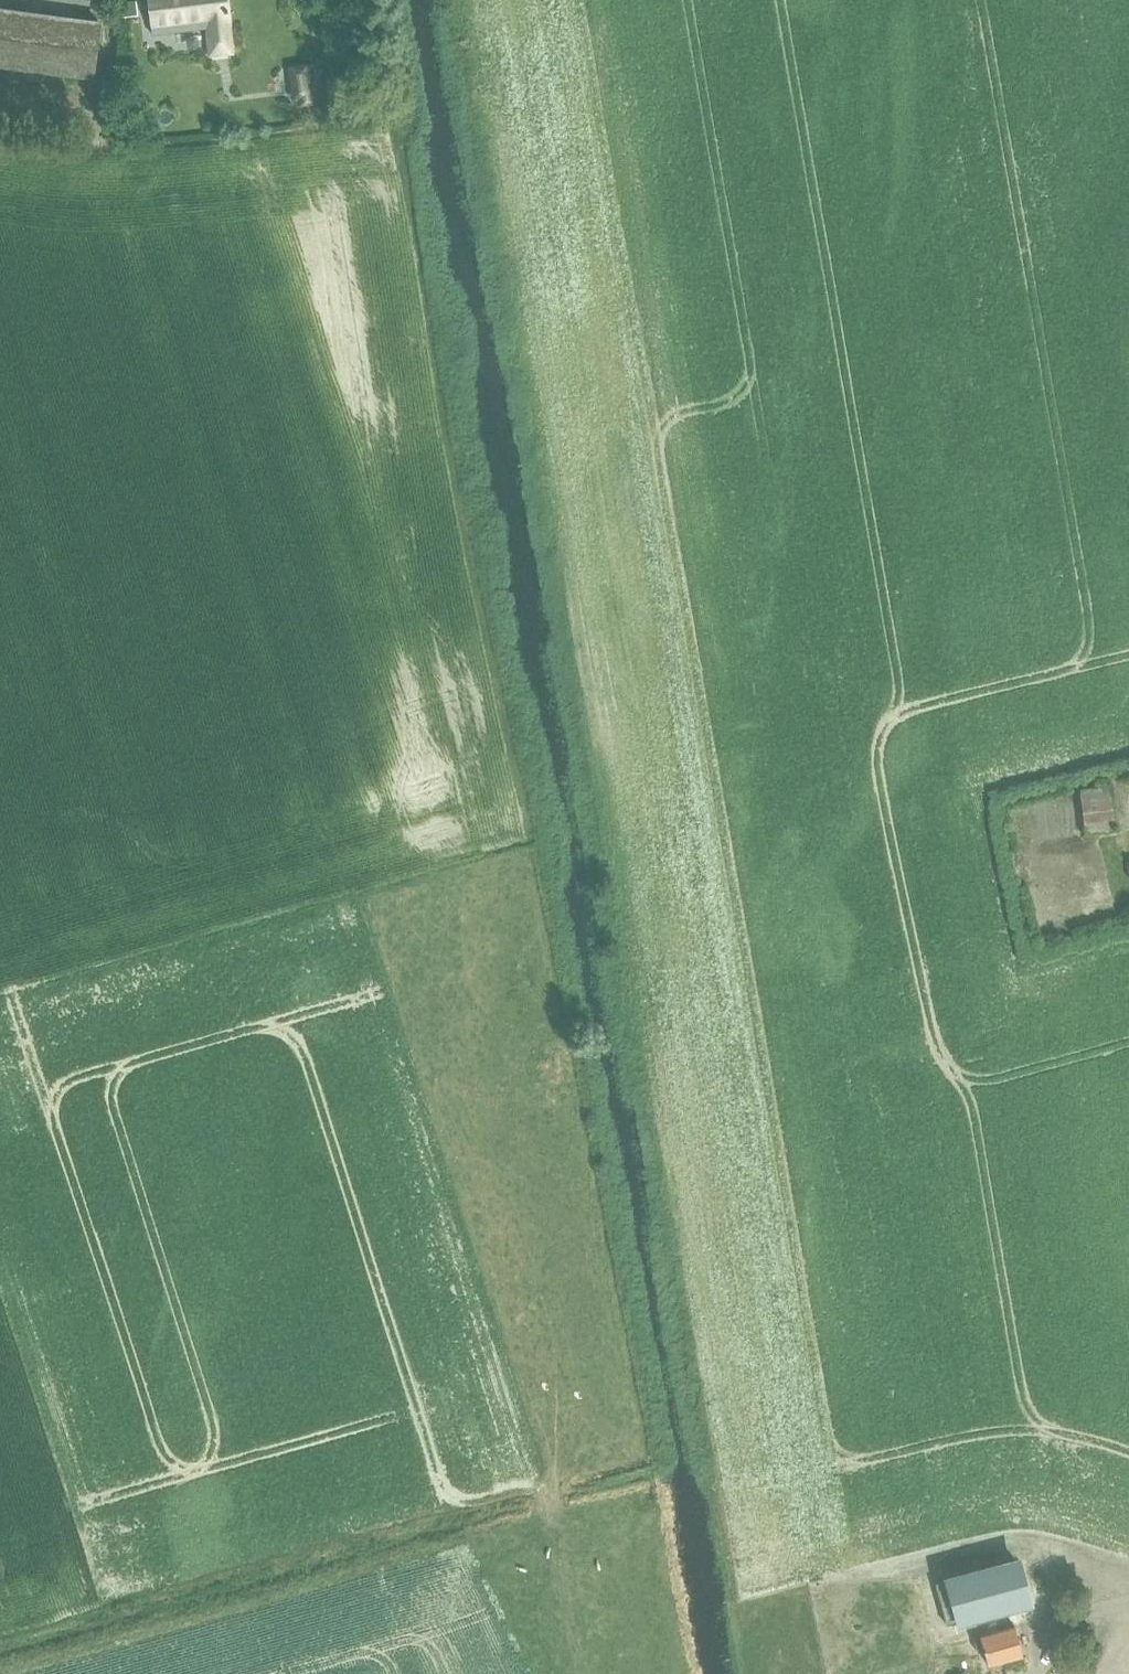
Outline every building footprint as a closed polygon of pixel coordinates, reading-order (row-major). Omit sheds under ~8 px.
[(123,1),(124,15),(137,14),(136,0),(133,0),(123,1)] [(152,34),(206,27),(208,40),(230,37),(225,0),(148,0),(152,34)] [(98,21),(0,7),(0,65),(92,78),(98,21)] [(314,100),(309,61),(288,63),(292,97),(298,96),(299,102),(314,100)] [(1111,785),(1079,789),(1083,819),(1084,832),(1116,829),(1111,785)] [(1017,1559),(934,1583),(946,1624),(1029,1601),(1017,1559)] [(979,1635),(983,1650),(987,1663),(1022,1654),(1014,1625),(979,1635)]
